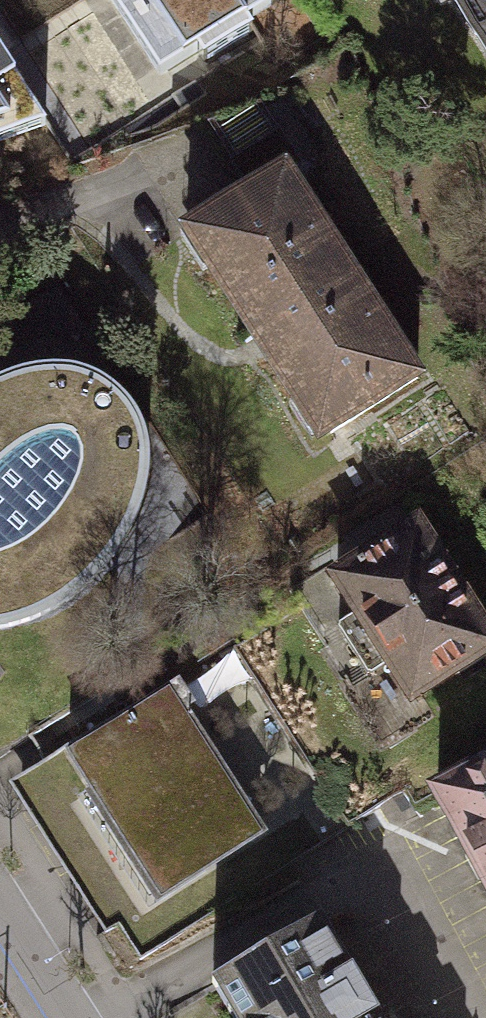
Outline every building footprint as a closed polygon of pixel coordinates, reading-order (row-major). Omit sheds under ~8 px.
[(153,104),(192,76),(202,86),(292,24),(277,0),(80,0),(153,104)] [(42,131),(14,87),(7,76),(0,66),(0,146),(42,131)] [(279,131),(231,161),(249,189),(281,169),(297,159),(279,131)] [(249,189),(172,240),(309,457),(426,385),(281,169),(249,189)] [(113,401),(67,383),(26,385),(0,395),(0,645),(3,645),(40,631),(78,608),(110,573),(138,520),(146,473),(138,432),(113,401)] [(335,578),(355,610),(335,623),(370,677),(392,663),(413,696),(485,650),(485,633),(416,525),(335,578)] [(167,688),(68,751),(160,894),(259,832),(167,688)] [(440,793),(485,881),(485,767),(440,793)] [(319,918),(211,982),(232,1017),(379,1017),(319,918)]
